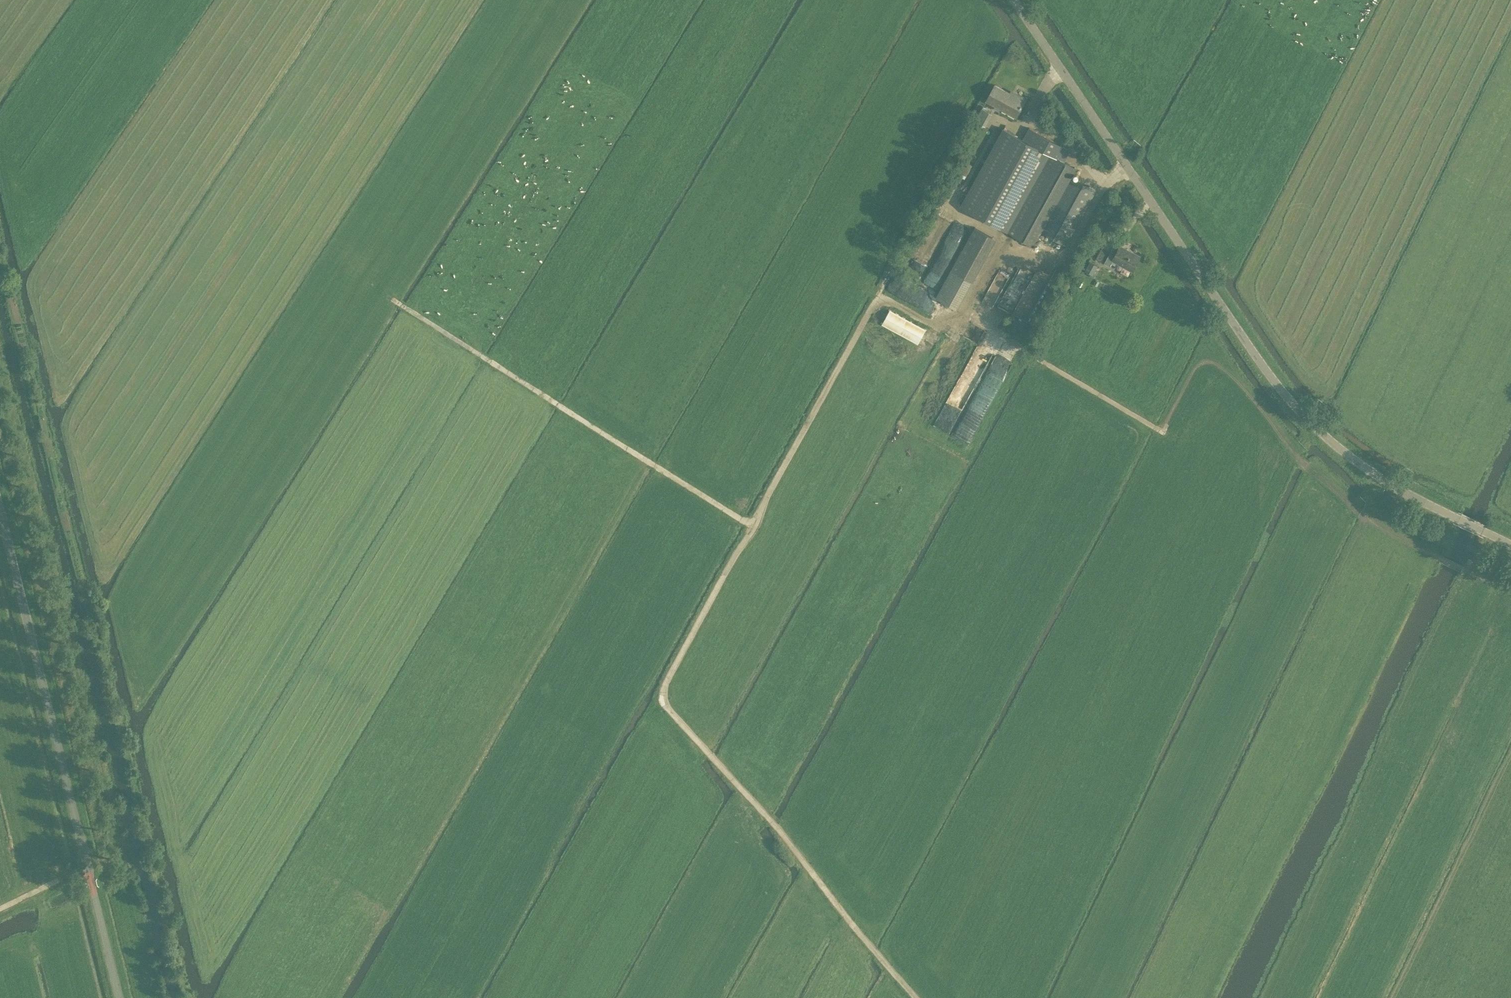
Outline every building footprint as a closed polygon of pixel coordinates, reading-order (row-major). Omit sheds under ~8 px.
[(996,85),(987,100),(1016,116),(1026,98),(1016,93),(1015,95),(996,85)] [(992,114),(982,109),(976,120),(985,125),(992,114)] [(1004,130),(962,207),(1034,246),(1041,232),(1066,245),(1096,190),(1071,177),(1076,167),(1064,161),(1070,150),(1032,129),(1025,141),(1004,130)] [(965,178),(972,166),(965,162),(958,174),(965,178)] [(955,309),(994,238),(972,226),(933,297),(955,309)] [(938,283),(962,243),(950,236),(922,283),(931,288),(935,282),(938,283)] [(1111,250),(1104,262),(1110,265),(1113,260),(1133,270),(1140,256),(1120,245),(1117,253),(1111,250)] [(1101,261),(1107,251),(1101,248),(1096,258),(1101,261)] [(1093,275),(1098,266),(1090,261),(1085,271),(1093,275)] [(998,270),(983,301),(994,307),(1009,275),(998,270)] [(971,323),(968,333),(982,337),(985,328),(971,323)] [(1001,383),(1010,363),(995,356),(990,367),(995,369),(991,379),(1001,383)] [(89,618),(92,630),(98,629),(95,617),(89,618)]
